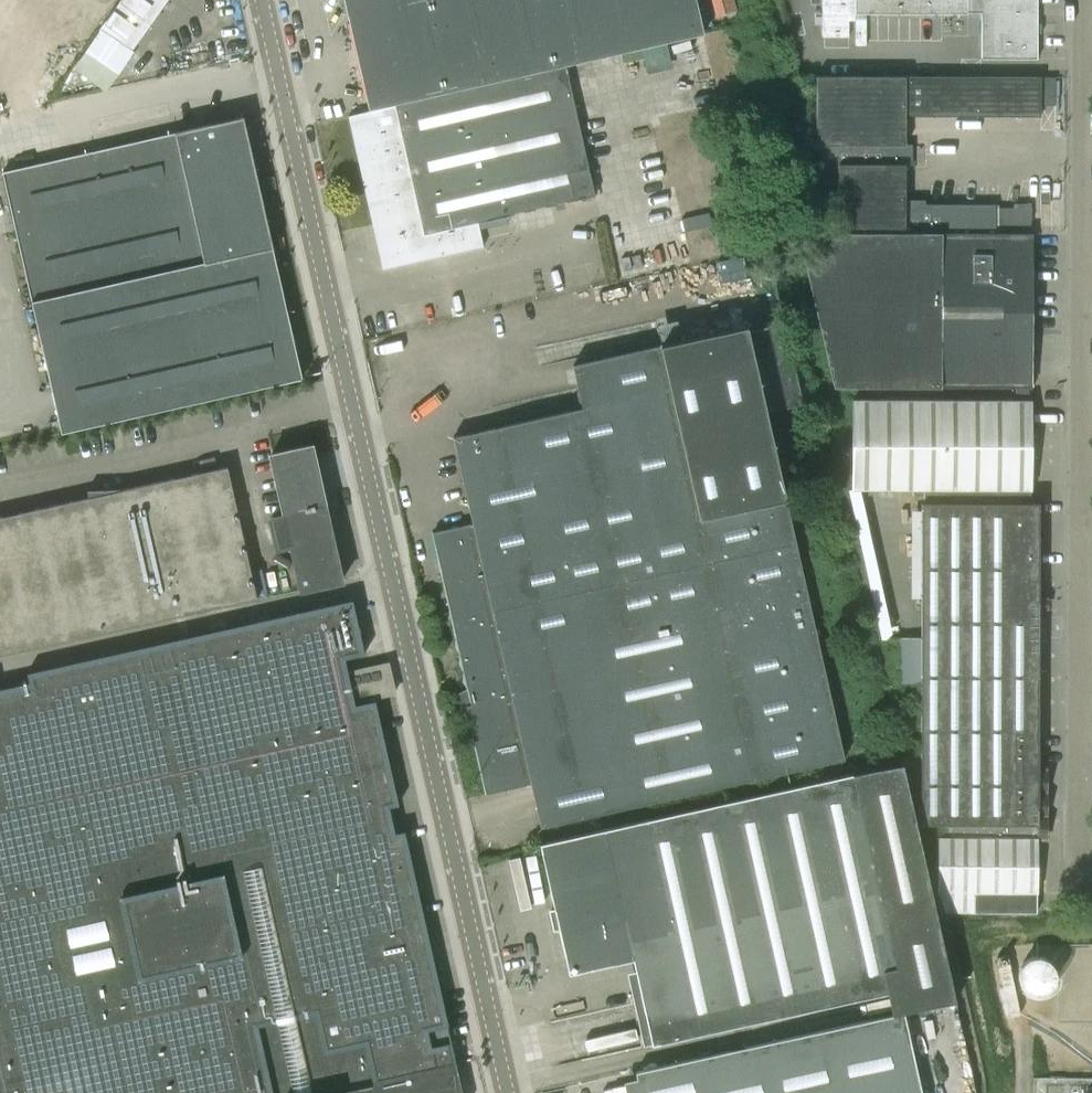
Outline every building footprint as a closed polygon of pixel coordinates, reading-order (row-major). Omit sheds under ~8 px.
[(99,30),(123,47),(158,0),(120,0),(99,30)] [(369,111),(566,65),(704,33),(697,0),(345,0),(345,2),(340,11),(348,16),(343,25),(351,30),(346,39),(355,44),(369,111)] [(966,14),(968,14),(968,12),(981,12),(981,58),(1036,58),(1036,0),(854,0),(854,14),(966,14)] [(566,65),(369,111),(348,116),(349,117),(383,268),(383,269),(483,246),(478,222),(595,195),(566,65)] [(816,146),(835,232),(995,233),(995,204),(925,204),(925,199),(905,199),(905,164),(912,164),(912,144),(905,144),(905,116),(1040,116),(1040,76),(816,76),(816,146)] [(1055,105),(1055,78),(1041,78),(1041,105),(1055,105)] [(2,171),(61,433),(302,378),(272,244),(243,117),(111,147),(110,143),(89,147),(90,151),(2,171)] [(1031,233),(995,233),(835,232),(801,247),(833,387),(1030,387),(1031,233)] [(467,688),(455,695),(462,708),(466,707),(485,794),(531,784),(541,827),(844,758),(747,325),(572,365),(582,408),(453,437),(472,523),(432,532),(467,688)] [(852,400),(851,490),(924,490),(924,503),(921,503),(921,519),(920,656),(920,823),(938,824),(938,832),(1045,835),(1045,768),(1038,768),(1038,661),(1038,609),(1045,609),(1045,597),(1038,597),(1038,503),(1030,503),(1030,401),(852,400)] [(292,545),(302,590),(341,581),(310,445),(272,454),(285,514),(270,518),(277,548),(292,545)] [(257,598),(227,466),(0,517),(0,655),(257,598)] [(457,1064),(456,1060),(451,1041),(448,1024),(404,831),(395,833),(389,806),(398,804),(375,700),(355,704),(354,702),(347,671),(344,658),(364,653),(352,599),(28,672),(30,682),(0,688),(0,1092),(463,1092),(457,1064)] [(899,637),(899,684),(920,684),(920,637),(899,637)] [(364,653),(344,658),(347,671),(367,667),(364,653)] [(367,667),(347,671),(354,702),(394,693),(387,662),(367,667)] [(852,773),(540,843),(569,973),(633,959),(652,1044),(899,989),(904,1011),(904,1012),(956,1001),(927,872),(902,762),(874,768),(852,773)] [(1045,835),(938,832),(938,892),(945,911),(1036,913),(1036,911),(1037,892),(1037,839),(1045,839),(1045,835)] [(1022,984),(1026,991),(1033,994),(1041,995),(1049,992),(1054,986),(1056,979),(1055,971),(1051,964),(1044,960),(1036,960),(1028,963),(1023,969),(1021,976),(1022,984)] [(636,1071),(640,1092),(922,1092),(904,1012),(904,1011),(785,1038),(636,1071)]
